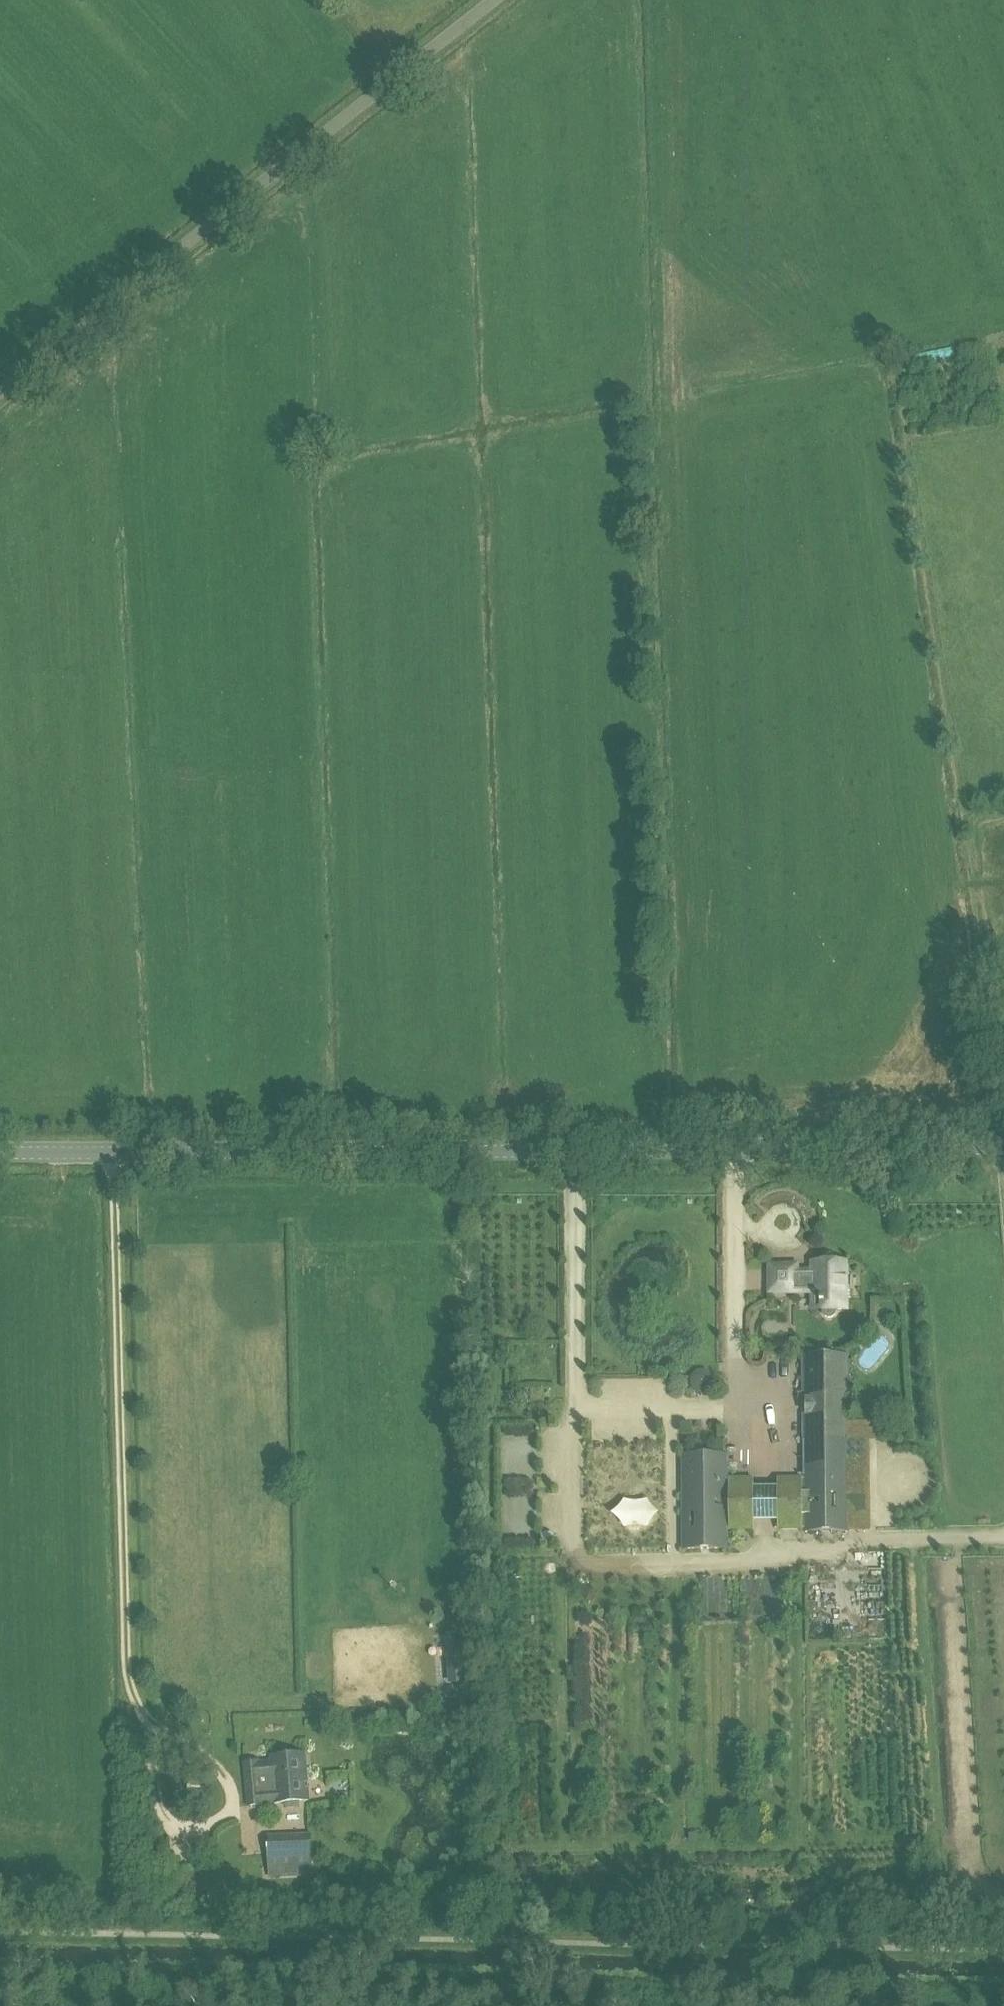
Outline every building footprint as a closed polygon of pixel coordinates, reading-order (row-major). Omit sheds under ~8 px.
[(812,1310),(824,1309),(824,1316),(827,1318),(831,1318),(835,1316),(835,1309),(846,1309),(845,1261),(812,1262),(812,1271),(796,1271),(796,1265),(769,1265),(769,1292),(812,1292),(812,1310)] [(805,1533),(847,1533),(847,1530),(846,1424),(846,1355),(804,1356),(805,1481),(777,1481),(777,1490),(752,1490),(752,1481),(725,1481),(725,1458),(682,1458),(683,1550),(726,1550),(726,1531),(752,1530),(752,1524),(777,1523),(777,1530),(805,1530),(805,1533)] [(691,1384),(697,1391),(707,1391),(714,1384),(714,1375),(707,1368),(698,1368),(691,1374),(691,1384)] [(876,1424),(846,1424),(847,1530),(867,1530),(867,1439),(876,1439),(876,1424)] [(452,1682),(466,1681),(462,1633),(448,1634),(452,1682)] [(247,1806),(309,1800),(305,1752),(269,1755),(269,1759),(243,1761),(247,1806)] [(267,1867),(311,1866),(309,1833),(267,1835),(267,1867)] [(891,1872),(906,1872),(905,1858),(891,1858),(891,1872)]
